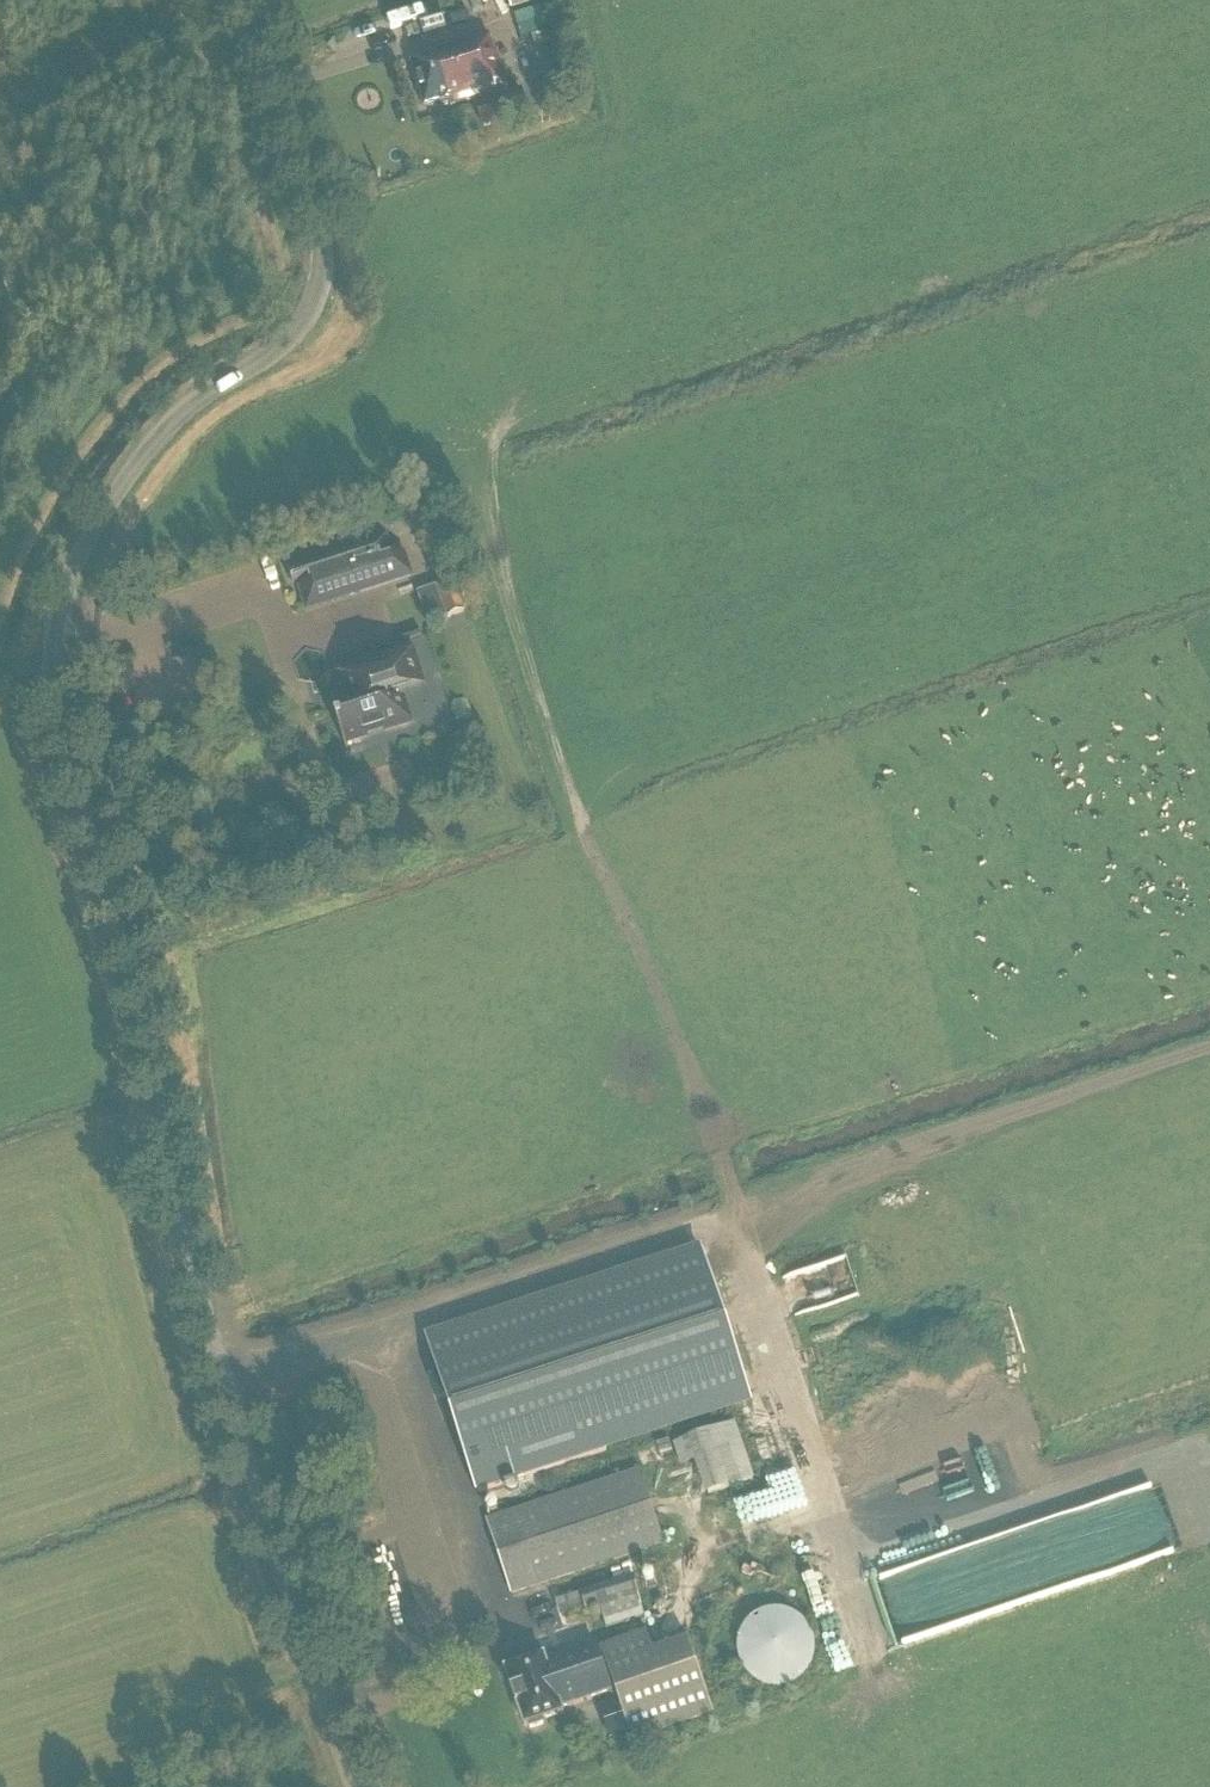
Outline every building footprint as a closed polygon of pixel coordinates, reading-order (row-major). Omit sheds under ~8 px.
[(544,0),(509,0),(512,9),(544,0)] [(493,51),(489,34),(434,50),(436,54),(411,61),(424,108),(449,101),(450,105),(481,96),(482,99),(476,101),(483,127),(531,113),(523,87),(505,92),(504,89),(507,89),(496,50),(493,51)] [(411,575),(404,554),(382,561),(381,555),(390,552),(385,538),(288,570),(293,584),(309,578),(310,584),(301,587),(308,609),(411,575)] [(412,651),(340,674),(351,709),(358,706),(360,714),(337,721),(344,744),(367,737),(366,733),(382,728),(384,728),(385,731),(411,723),(403,700),(397,702),(393,689),(422,679),(412,651)] [(699,1247),(422,1337),(474,1490),(751,1400),(699,1247)] [(733,1423),(673,1443),(679,1462),(696,1456),(708,1494),(753,1479),(733,1423)] [(512,1593),(662,1543),(638,1470),(487,1520),(512,1593)] [(586,1611),(641,1595),(635,1575),(581,1593),(581,1594),(557,1601),(561,1615),(586,1608),(586,1611)] [(805,1611),(749,1609),(747,1681),(803,1683),(805,1611)] [(646,1631),(600,1647),(632,1739),(713,1712),(688,1639),(653,1652),(646,1631)] [(595,1644),(555,1658),(555,1660),(547,1663),(544,1655),(505,1669),(524,1725),(529,1724),(530,1727),(543,1723),(542,1719),(564,1712),(562,1708),(611,1691),(595,1644)]
